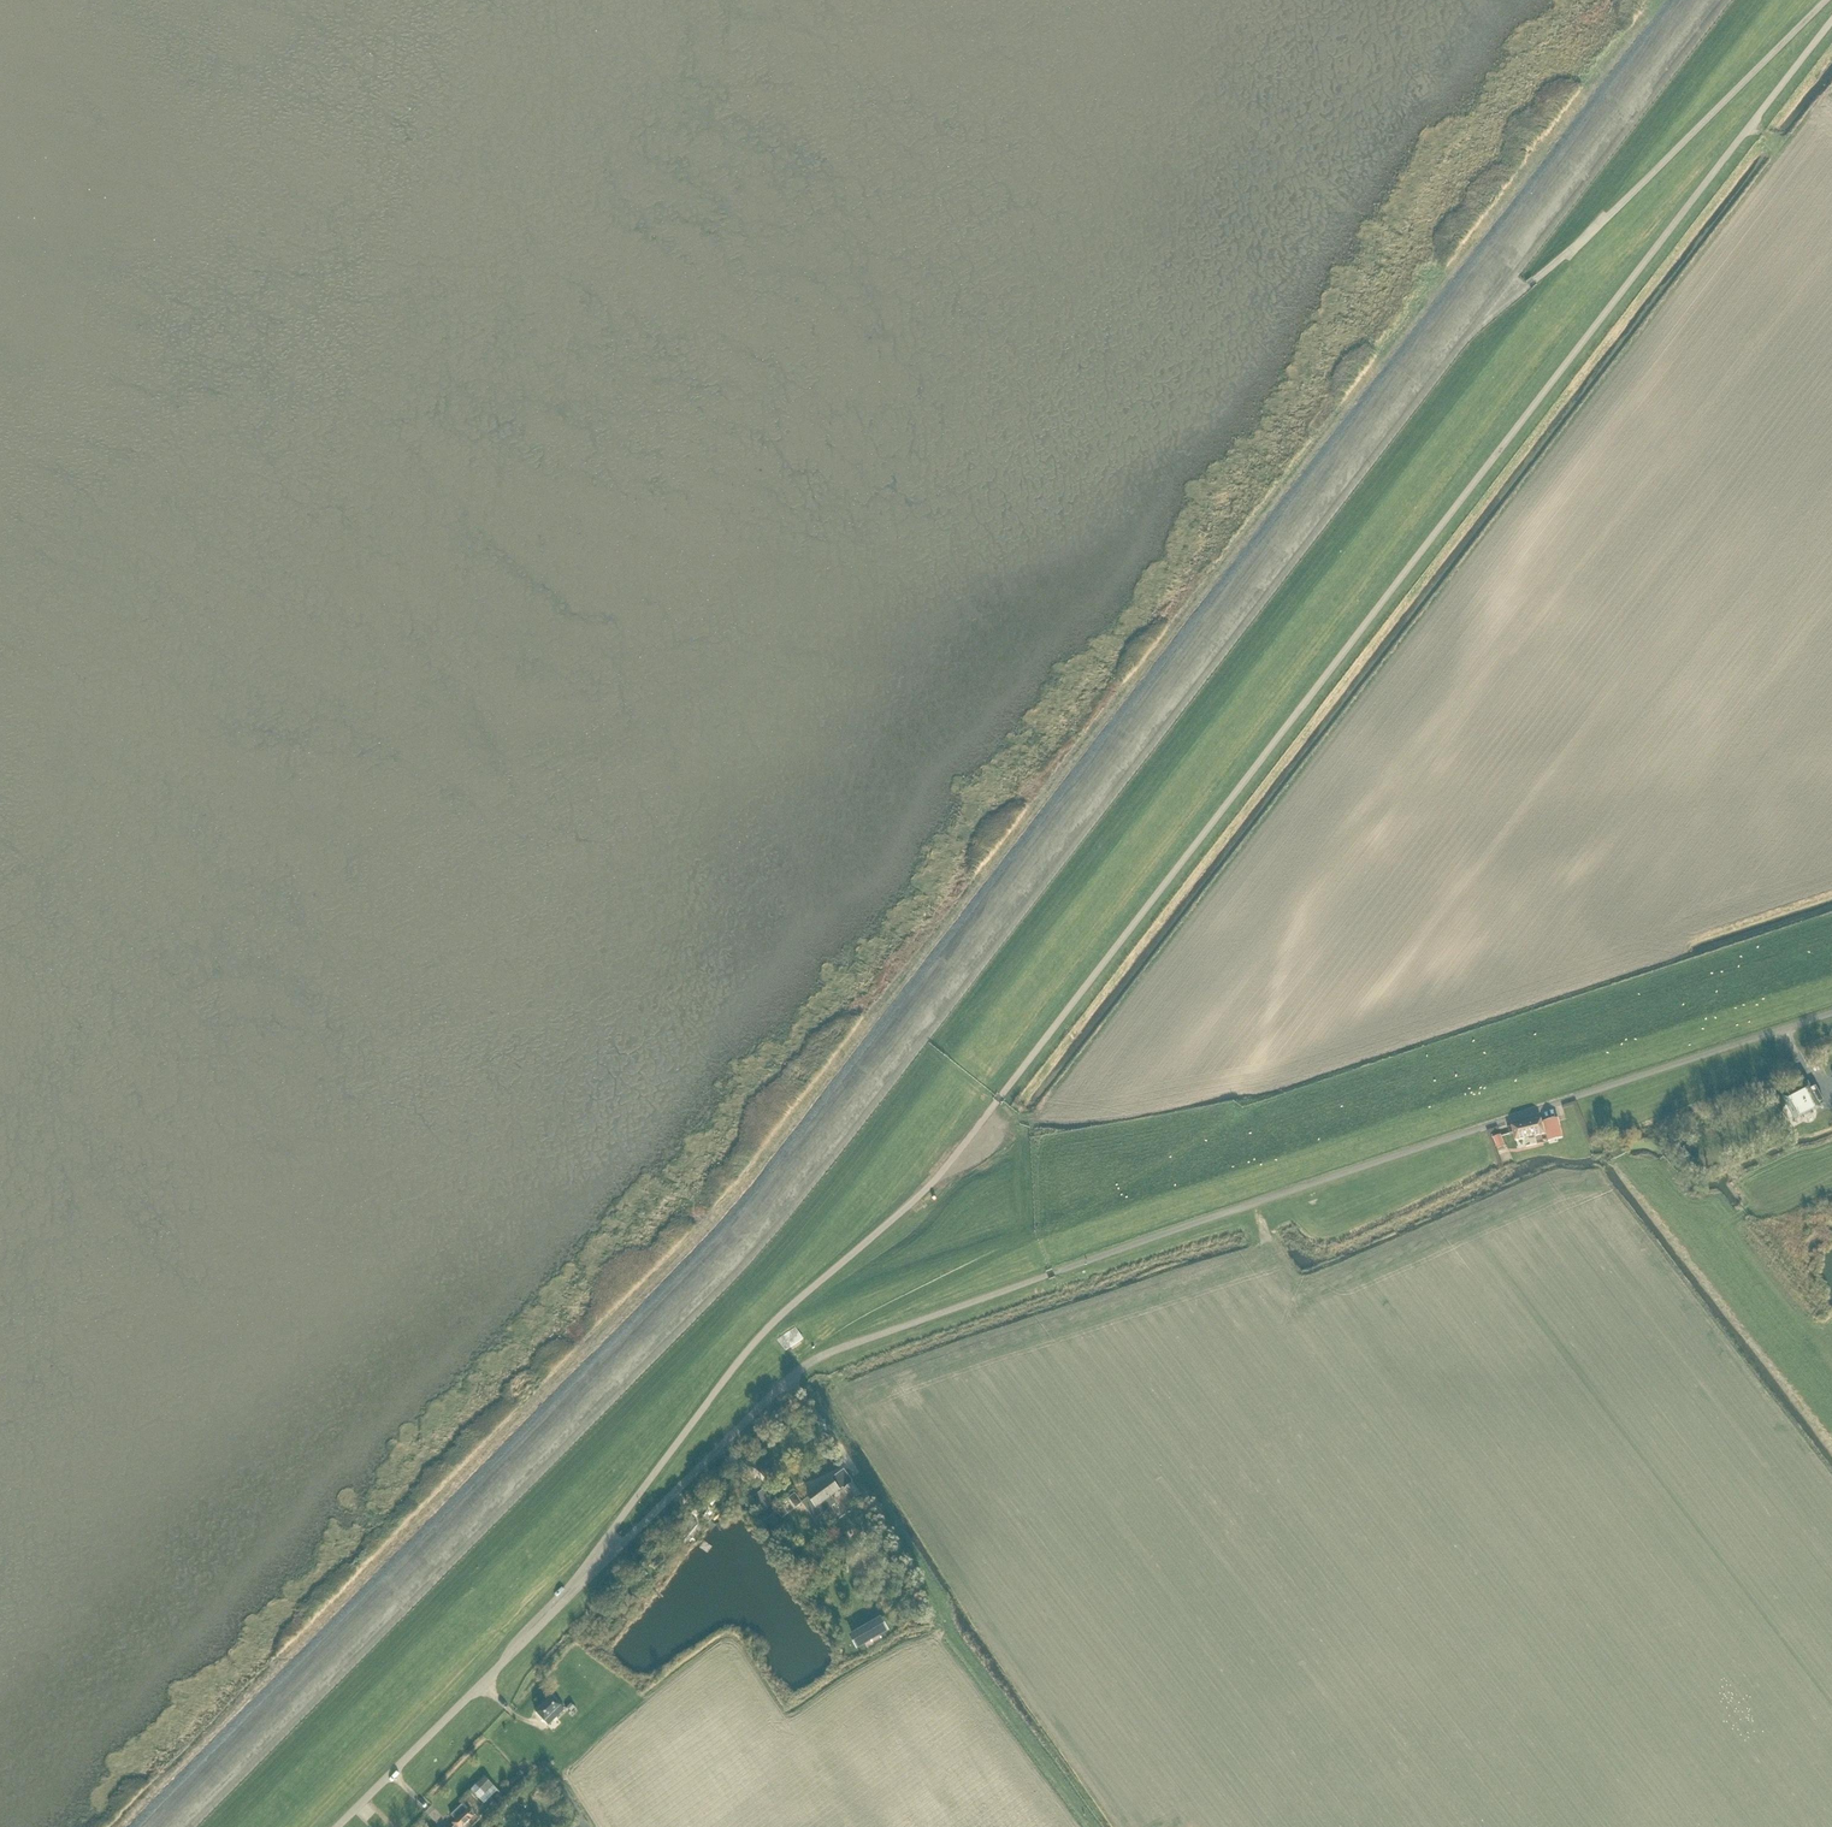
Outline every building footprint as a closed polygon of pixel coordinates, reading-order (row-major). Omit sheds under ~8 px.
[(1811,1089),(1808,1083),(1795,1089),(1793,1085),(1779,1093),(1792,1117),(1807,1110),(1814,1106),(1816,1110),(1821,1107),(1819,1104),(1824,1102),(1816,1087),(1811,1089)] [(1544,1135),(1546,1134),(1548,1142),(1563,1139),(1558,1119),(1541,1123),(1541,1120),(1512,1126),(1512,1127),(1508,1128),(1510,1135),(1513,1134),(1515,1141),(1524,1139),(1526,1148),(1537,1145),(1535,1137),(1544,1135)] [(1498,1149),(1499,1149),(1501,1155),(1505,1153),(1503,1147),(1504,1147),(1500,1136),(1494,1139),(1498,1149)] [(817,1509),(852,1482),(844,1470),(831,1479),(808,1497),(817,1509)] [(853,1484),(843,1491),(851,1503),(862,1495),(853,1484)] [(763,1490),(749,1500),(759,1514),(773,1504),(763,1490)] [(711,1506),(717,1498),(713,1495),(708,1501),(707,1502),(711,1506)] [(778,1507),(775,1509),(780,1517),(785,1514),(779,1506),(778,1507)] [(849,1637),(857,1650),(889,1632),(882,1618),(849,1637)] [(547,1725),(564,1710),(551,1697),(535,1713),(547,1725)] [(570,1712),(575,1708),(571,1704),(566,1708),(570,1712)] [(483,1776),(470,1790),(484,1804),(497,1790),(483,1776)] [(468,1823),(471,1826),(472,1826),(479,1820),(474,1815),(473,1817),(466,1810),(461,1805),(451,1815),(455,1820),(452,1823),(454,1826),(453,1826),(464,1826),(468,1823)]
